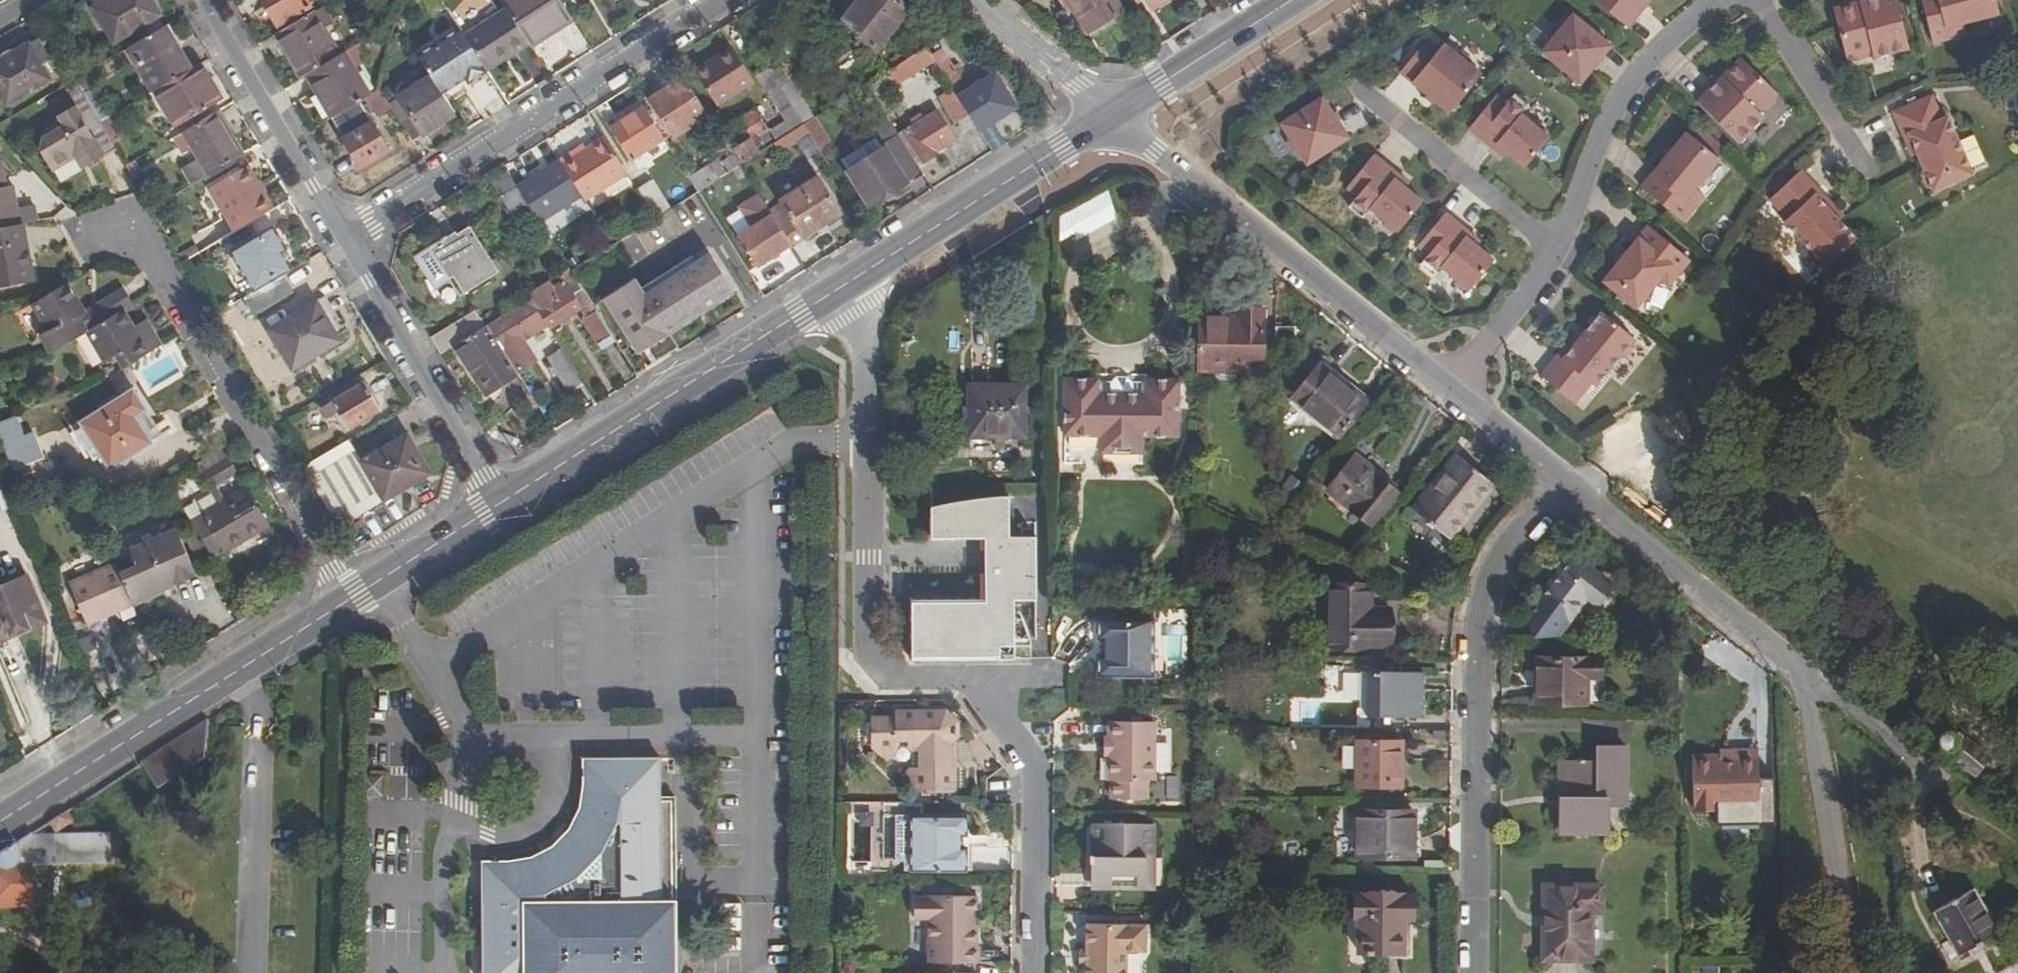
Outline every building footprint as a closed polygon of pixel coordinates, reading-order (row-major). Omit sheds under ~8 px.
[(94,9),(115,43),(159,18),(149,0),(110,0),(94,9)] [(279,27),(311,8),(307,0),(263,0),(279,27)] [(571,19),(559,0),(501,0),(507,10),(530,46),(571,19)] [(841,22),(877,51),(909,9),(897,0),(860,0),(841,22)] [(1087,33),(1121,12),(1114,0),(1066,0),(1087,33)] [(1151,11),(1168,0),(1145,0),(1151,11)] [(1620,31),(1646,0),(1583,0),(1620,31)] [(1852,7),(1854,13),(1828,19),(1839,62),(1843,61),(1849,67),(1859,64),(1861,56),(1865,55),(1867,62),(1901,53),(1888,0),(1879,0),(1852,7)] [(1926,48),(1959,40),(1955,27),(1991,18),(1992,18),(1987,0),(1914,0),(1926,48)] [(1827,14),(1828,19),(1854,13),(1852,7),(1827,14)] [(323,8),(313,14),(323,30),(333,24),(323,8)] [(507,10),(465,37),(484,67),(501,57),(504,62),(530,46),(507,10)] [(339,57),(323,30),(313,14),(280,33),(289,49),(285,51),(301,79),(306,77),(339,57)] [(1544,44),(1535,56),(1573,87),(1604,50),(1565,18),(1555,30),(1550,31),(1544,39),(1544,44)] [(154,92),(156,91),(189,71),(165,29),(129,50),(154,92)] [(429,75),(449,105),(474,89),(470,83),(487,72),(484,67),(465,37),(460,30),(418,58),(429,75)] [(0,61),(0,90),(8,104),(49,80),(41,67),(52,61),(38,38),(0,61)] [(1420,43),(1392,76),(1442,116),(1473,77),(1462,68),(1462,62),(1454,56),(1449,57),(1437,47),(1432,53),(1420,43)] [(687,73),(713,109),(753,81),(727,45),(687,73)] [(366,98),(370,96),(345,54),(339,57),(306,77),(313,89),(316,87),(334,117),(358,103),(366,98)] [(964,54),(946,65),(953,77),(971,66),(964,54)] [(1735,62),(1716,81),(1720,85),(1739,66),(1735,62)] [(189,71),(156,91),(176,126),(221,100),(200,64),(189,71)] [(1770,97),(1739,66),(1720,85),(1716,81),(1691,106),(1731,147),(1757,121),(1752,116),(1755,113),(1763,115),(1770,108),(1767,100),(1770,97)] [(804,126),(814,120),(780,67),(770,73),(804,126)] [(770,73),(767,68),(756,75),(785,122),(770,132),(776,143),(804,126),(770,73)] [(111,117),(86,75),(78,80),(85,92),(103,122),(111,117)] [(429,75),(397,96),(422,136),(455,115),(449,105),(429,75)] [(996,75),(959,99),(963,106),(978,128),(980,132),(1017,109),(996,75)] [(708,116),(684,79),(650,101),(673,139),(708,116)] [(370,96),(366,98),(377,115),(391,107),(388,102),(381,90),(370,96)] [(75,107),(59,116),(62,121),(45,131),(36,144),(51,168),(75,154),(83,168),(117,148),(116,145),(103,122),(85,92),(71,100),(75,107)] [(388,102),(391,107),(413,142),(422,136),(397,96),(388,102)] [(1487,150),(1490,146),(1501,155),(1519,169),(1543,140),(1542,139),(1542,133),(1534,127),(1528,127),(1515,117),(1523,108),(1509,97),(1500,107),(1490,98),(1462,131),(1487,150)] [(75,107),(71,100),(70,99),(54,108),(59,116),(75,107)] [(1326,116),(1315,100),(1273,126),(1282,139),(1280,144),(1286,152),(1292,154),(1300,166),(1343,140),(1331,124),(1326,116)] [(1926,195),(1964,178),(1940,122),(1935,124),(1925,100),(1886,116),(1905,161),(1911,159),(1917,174),(1915,179),(1919,190),(1925,192),(1926,195)] [(388,151),(358,103),(334,117),(329,120),(360,169),(388,151)] [(630,160),(664,139),(642,105),(610,127),(630,160)] [(978,128),(963,106),(950,114),(964,137),(978,128)] [(754,113),(720,135),(740,166),(764,151),(762,147),(770,142),(765,134),(767,132),(754,113)] [(936,113),(899,137),(919,167),(937,155),(935,153),(954,141),(936,113)] [(218,114),(175,139),(183,153),(192,147),(199,160),(209,176),(243,156),(218,114)] [(1329,114),(1326,116),(1331,124),(1335,122),(1329,114)] [(103,122),(116,145),(125,139),(113,116),(111,117),(103,122)] [(899,137),(887,118),(869,129),(873,136),(838,158),(869,207),(889,193),(892,196),(924,175),(919,167),(899,137)] [(814,120),(804,126),(819,150),(829,144),(814,120)] [(819,150),(804,126),(776,143),(774,144),(780,154),(799,142),(810,159),(821,153),(819,150)] [(1659,168),(1656,165),(1635,192),(1676,226),(1697,200),(1688,192),(1712,163),(1679,136),(1665,154),(1669,157),(1659,168)] [(1972,136),(1959,140),(1968,166),(1981,162),(1972,136)] [(627,176),(604,140),(586,152),(577,158),(574,153),(559,163),(581,198),(584,203),(627,176)] [(1490,146),(1487,150),(1497,159),(1501,155),(1490,146)] [(583,148),(574,153),(577,158),(586,152),(583,148)] [(1669,157),(1665,154),(1656,165),(1659,168),(1669,157)] [(1388,182),(1391,178),(1367,157),(1341,188),(1351,197),(1341,209),(1356,221),(1363,212),(1376,222),(1376,228),(1384,235),(1390,234),(1391,235),(1415,206),(1398,191),(1388,182)] [(209,176),(199,160),(183,170),(192,186),(209,176)] [(698,192),(726,175),(718,162),(690,180),(698,192)] [(581,198),(559,163),(517,189),(531,212),(539,225),(581,198)] [(746,176),(740,166),(732,171),(738,181),(746,176)] [(236,233),(275,211),(250,167),(211,190),(236,233)] [(531,212),(517,189),(507,174),(492,184),(516,221),(531,212)] [(1849,244),(1832,225),(1822,215),(1827,211),(1794,175),(1762,203),(1780,222),(1776,226),(1802,254),(1802,260),(1811,269),(1816,269),(1819,272),(1849,244)] [(1391,178),(1388,182),(1398,191),(1402,187),(1391,178)] [(782,203),(769,212),(790,246),(840,215),(817,179),(781,202),(782,203)] [(652,181),(636,191),(655,220),(658,218),(670,210),(652,181)] [(22,226),(23,225),(17,186),(0,190),(0,230),(22,226)] [(1076,242),(1114,221),(1109,193),(1070,215),(1076,242)] [(756,267),(790,246),(769,212),(759,196),(740,208),(753,227),(737,238),(756,267)] [(1837,221),(1827,211),(1822,215),(1832,225),(1837,221)] [(1467,248),(1457,239),(1461,236),(1437,216),(1409,249),(1420,257),(1412,268),(1425,279),(1433,270),(1445,280),(1446,286),(1453,292),(1459,292),(1460,292),(1484,263),(1467,248)] [(22,226),(0,230),(0,288),(33,282),(22,226)] [(247,299),(283,277),(302,266),(279,226),(227,256),(239,277),(235,279),(247,299)] [(455,236),(432,251),(460,294),(496,272),(470,230),(457,239),(455,236)] [(1662,290),(1683,264),(1641,230),(1596,285),(1629,312),(1652,283),(1662,290)] [(1461,236),(1457,239),(1467,248),(1472,244),(1461,236)] [(603,299),(638,353),(734,291),(709,253),(645,295),(634,279),(603,299)] [(571,273),(564,277),(583,308),(591,304),(571,273)] [(292,293),(283,277),(247,299),(245,299),(255,315),(292,293)] [(545,325),(549,331),(578,312),(558,281),(529,299),(545,325)] [(41,336),(51,354),(87,332),(123,311),(132,306),(123,290),(85,313),(68,284),(33,305),(48,332),(41,336)] [(529,299),(486,327),(516,374),(535,362),(521,341),(545,325),(529,299)] [(315,304),(269,331),(292,369),(338,342),(315,304)] [(1197,317),(1196,371),(1262,371),(1262,309),(1237,309),(1237,318),(1197,317)] [(123,311),(87,332),(104,362),(116,355),(124,369),(161,347),(148,326),(136,333),(123,311)] [(615,342),(597,313),(582,322),(601,351),(615,342)] [(475,314),(431,341),(440,356),(455,347),(484,328),(475,314)] [(1534,381),(1567,407),(1583,387),(1588,390),(1612,361),(1618,360),(1625,351),(1625,345),(1627,342),(1594,316),(1578,335),(1569,347),(1564,343),(1534,381)] [(516,374),(486,327),(484,328),(455,347),(474,375),(477,373),(490,393),(518,375),(516,374)] [(1574,332),(1564,343),(1569,347),(1578,335),(1574,332)] [(582,384),(562,351),(549,359),(569,392),(582,384)] [(1367,404),(1319,366),(1293,398),(1340,436),(1367,404)] [(1116,378),(1111,383),(1097,382),(1097,381),(1066,381),(1065,441),(1101,441),(1101,458),(1138,458),(1138,441),(1173,441),(1174,381),(1145,381),(1145,383),(1133,383),(1127,378),(1116,378)] [(365,384),(322,410),(328,420),(339,414),(349,429),(380,411),(365,384)] [(1024,387),(971,387),(971,438),(1024,438),(1024,387)] [(111,468),(151,443),(135,417),(144,411),(132,392),(82,424),(84,427),(111,468)] [(1647,480),(1670,440),(1624,414),(1602,454),(1647,480)] [(0,425),(0,436),(13,470),(42,459),(33,434),(22,438),(15,419),(0,425)] [(303,468),(338,527),(428,475),(406,437),(361,463),(348,442),(303,468)] [(215,455),(193,469),(207,491),(236,472),(227,459),(220,463),(215,455)] [(1398,490),(1357,457),(1329,491),(1371,525),(1398,490)] [(1456,458),(1416,509),(1451,538),(1493,487),(1456,458)] [(209,494),(183,510),(211,557),(225,549),(226,551),(267,527),(246,490),(217,507),(209,494)] [(915,660),(1015,659),(1015,646),(1032,646),(1032,640),(1031,635),(1029,629),(1026,623),(1024,618),(1018,612),(1014,612),(1015,600),(1037,599),(1036,537),(1009,537),(1009,497),(990,499),(966,502),(935,507),(935,538),(989,538),(989,550),(985,550),(985,567),(989,567),(989,599),(915,600),(915,660)] [(1205,546),(1217,549),(1223,533),(1211,528),(1205,546)] [(137,567),(120,575),(132,603),(195,575),(176,531),(131,551),(137,567)] [(1596,607),(1612,587),(1572,556),(1536,602),(1526,614),(1535,635),(1557,636),(1566,625),(1586,600),(1596,607)] [(90,621),(132,603),(120,575),(118,571),(77,590),(90,621)] [(0,588),(0,640),(44,622),(27,578),(0,588)] [(1372,610),(1372,587),(1328,586),(1327,646),(1389,647),(1389,610),(1372,610)] [(1153,677),(1153,625),(1097,624),(1097,641),(1104,641),(1104,657),(1097,657),(1097,677),(1153,677)] [(1600,679),(1600,658),(1537,659),(1536,704),(1586,704),(1586,679),(1600,679)] [(1369,673),(1368,715),(1420,716),(1421,675),(1369,673)] [(912,712),(912,748),(915,750),(920,750),(920,768),(912,768),(912,789),(955,789),(955,768),(951,768),(951,741),(959,735),(959,724),(950,718),(937,718),(937,711),(912,712)] [(907,745),(912,748),(912,712),(901,712),(893,717),(872,717),(872,740),(868,743),(883,761),(895,753),(895,741),(907,741),(907,745)] [(1108,737),(1108,742),(1107,758),(1107,783),(1111,783),(1119,783),(1120,801),(1146,800),(1146,784),(1153,776),(1153,722),(1113,722),(1113,737),(1108,737)] [(208,723),(143,764),(159,790),(206,759),(208,723)] [(1959,734),(1943,753),(1973,778),(1989,760),(1959,734)] [(1402,787),(1402,743),(1356,743),(1356,787),(1402,787)] [(1598,747),(1598,763),(1559,764),(1560,833),(1606,833),(1606,806),(1627,806),(1627,747),(1598,747)] [(1691,806),(1758,807),(1758,796),(1753,796),(1753,783),(1758,775),(1758,749),(1737,749),(1737,754),(1721,754),(1692,754),(1691,806)] [(588,756),(588,784),(600,784),(597,795),(593,805),(588,815),(582,825),(575,833),(569,827),(553,840),(559,847),(544,857),(529,865),(513,870),(513,859),(502,859),(485,859),(485,972),(681,972),(682,796),(668,796),(668,757),(588,756)] [(588,784),(588,756),(586,757),(586,767),(585,777),(584,786),(581,796),(577,805),(572,814),(566,823),(560,830),(553,837),(546,843),(538,848),(529,852),(520,855),(511,858),(502,859),(513,859),(513,870),(529,865),(544,857),(559,847),(553,840),(569,827),(575,833),(582,825),(588,815),(593,805),(597,795),(600,784),(588,784)] [(902,789),(912,789),(912,768),(909,768),(902,774),(902,789)] [(1119,783),(1111,783),(1111,801),(1120,801),(1119,783)] [(908,867),(913,867),(912,811),(895,811),(895,857),(908,857),(908,867)] [(967,811),(912,811),(913,867),(966,867),(966,844),(962,844),(962,833),(967,833),(967,811)] [(1414,857),(1415,811),(1358,811),(1357,857),(1414,857)] [(67,813),(50,824),(57,835),(75,824),(67,813)] [(1148,857),(1157,857),(1157,824),(1094,824),(1094,855),(1089,855),(1089,865),(1094,864),(1094,877),(1120,877),(1120,887),(1148,888),(1148,857)] [(0,856),(0,909),(33,908),(33,867),(68,867),(68,836),(29,837),(0,856)] [(1156,888),(1157,857),(1148,857),(1148,888),(1156,888)] [(1120,877),(1094,877),(1094,887),(1120,887),(1120,877)] [(1601,913),(1601,885),(1544,886),(1544,960),(1591,960),(1591,913),(1601,913)] [(1357,918),(1357,940),(1403,940),(1404,919),(1413,919),(1413,895),(1394,895),(1394,890),(1379,890),(1379,895),(1354,895),(1354,918),(1357,918)] [(977,943),(977,923),(972,923),(972,911),(977,911),(977,891),(929,891),(929,893),(916,894),(916,915),(928,915),(928,960),(980,960),(981,943),(977,943)] [(1995,931),(1972,892),(1934,914),(1957,954),(1995,931)] [(1086,962),(1085,972),(1127,972),(1128,950),(1146,950),(1147,923),(1086,923),(1086,950),(1091,950),(1091,962),(1086,962)] [(1403,940),(1357,940),(1357,953),(1403,953),(1403,940)] [(1079,962),(1086,962),(1091,962),(1091,950),(1086,950),(1080,950),(1079,962)]
